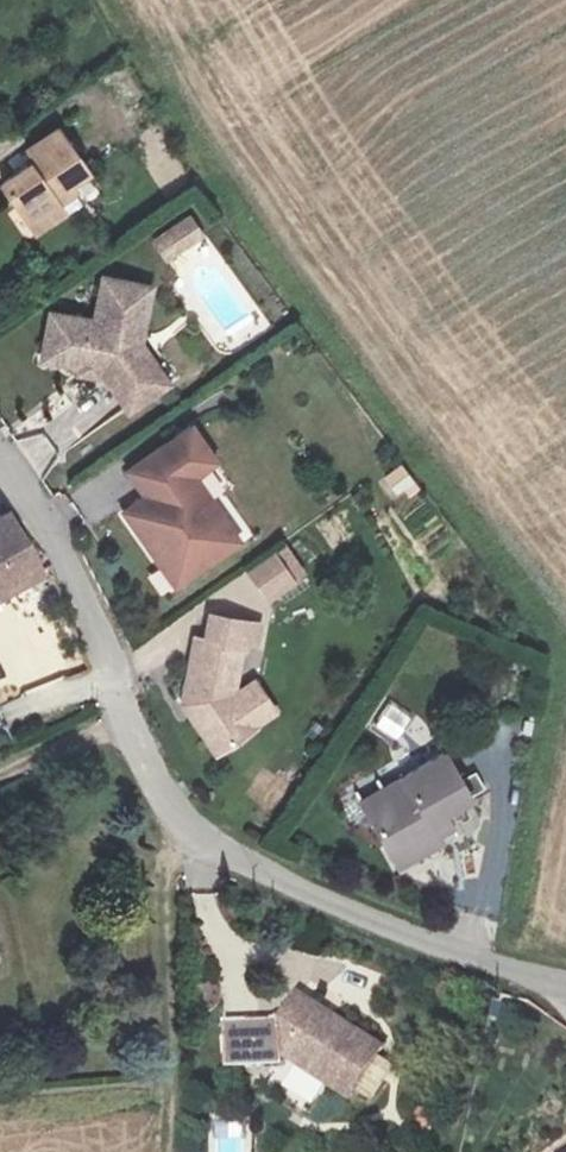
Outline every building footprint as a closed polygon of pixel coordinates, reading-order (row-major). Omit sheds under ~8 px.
[(6,187),(37,234),(79,206),(66,187),(82,176),(55,135),(26,154),(35,168),(6,187)] [(189,218),(156,242),(168,259),(201,235),(189,218)] [(44,362),(81,368),(81,374),(99,378),(100,372),(103,372),(131,412),(170,385),(141,343),(151,286),(104,278),(97,322),(52,315),(44,362)] [(126,514),(177,587),(241,543),(196,478),(218,463),(194,429),(131,473),(148,498),(126,514)] [(378,482),(395,505),(419,487),(402,464),(378,482)] [(40,575),(4,514),(0,516),(0,600),(40,575)] [(245,569),(267,600),(294,581),(306,572),(284,542),(271,550),(245,569)] [(254,643),(257,627),(211,618),(206,643),(195,641),(183,706),(192,708),(198,716),(194,720),(219,755),(279,714),(257,681),(234,697),(241,650),(244,651),(254,643)] [(363,802),(399,868),(440,845),(433,831),(448,823),(444,815),(470,801),(445,757),(363,802)] [(376,1046),(296,992),(278,1016),(222,1017),(223,1064),(279,1062),(279,1056),(343,1095),(376,1046)]
